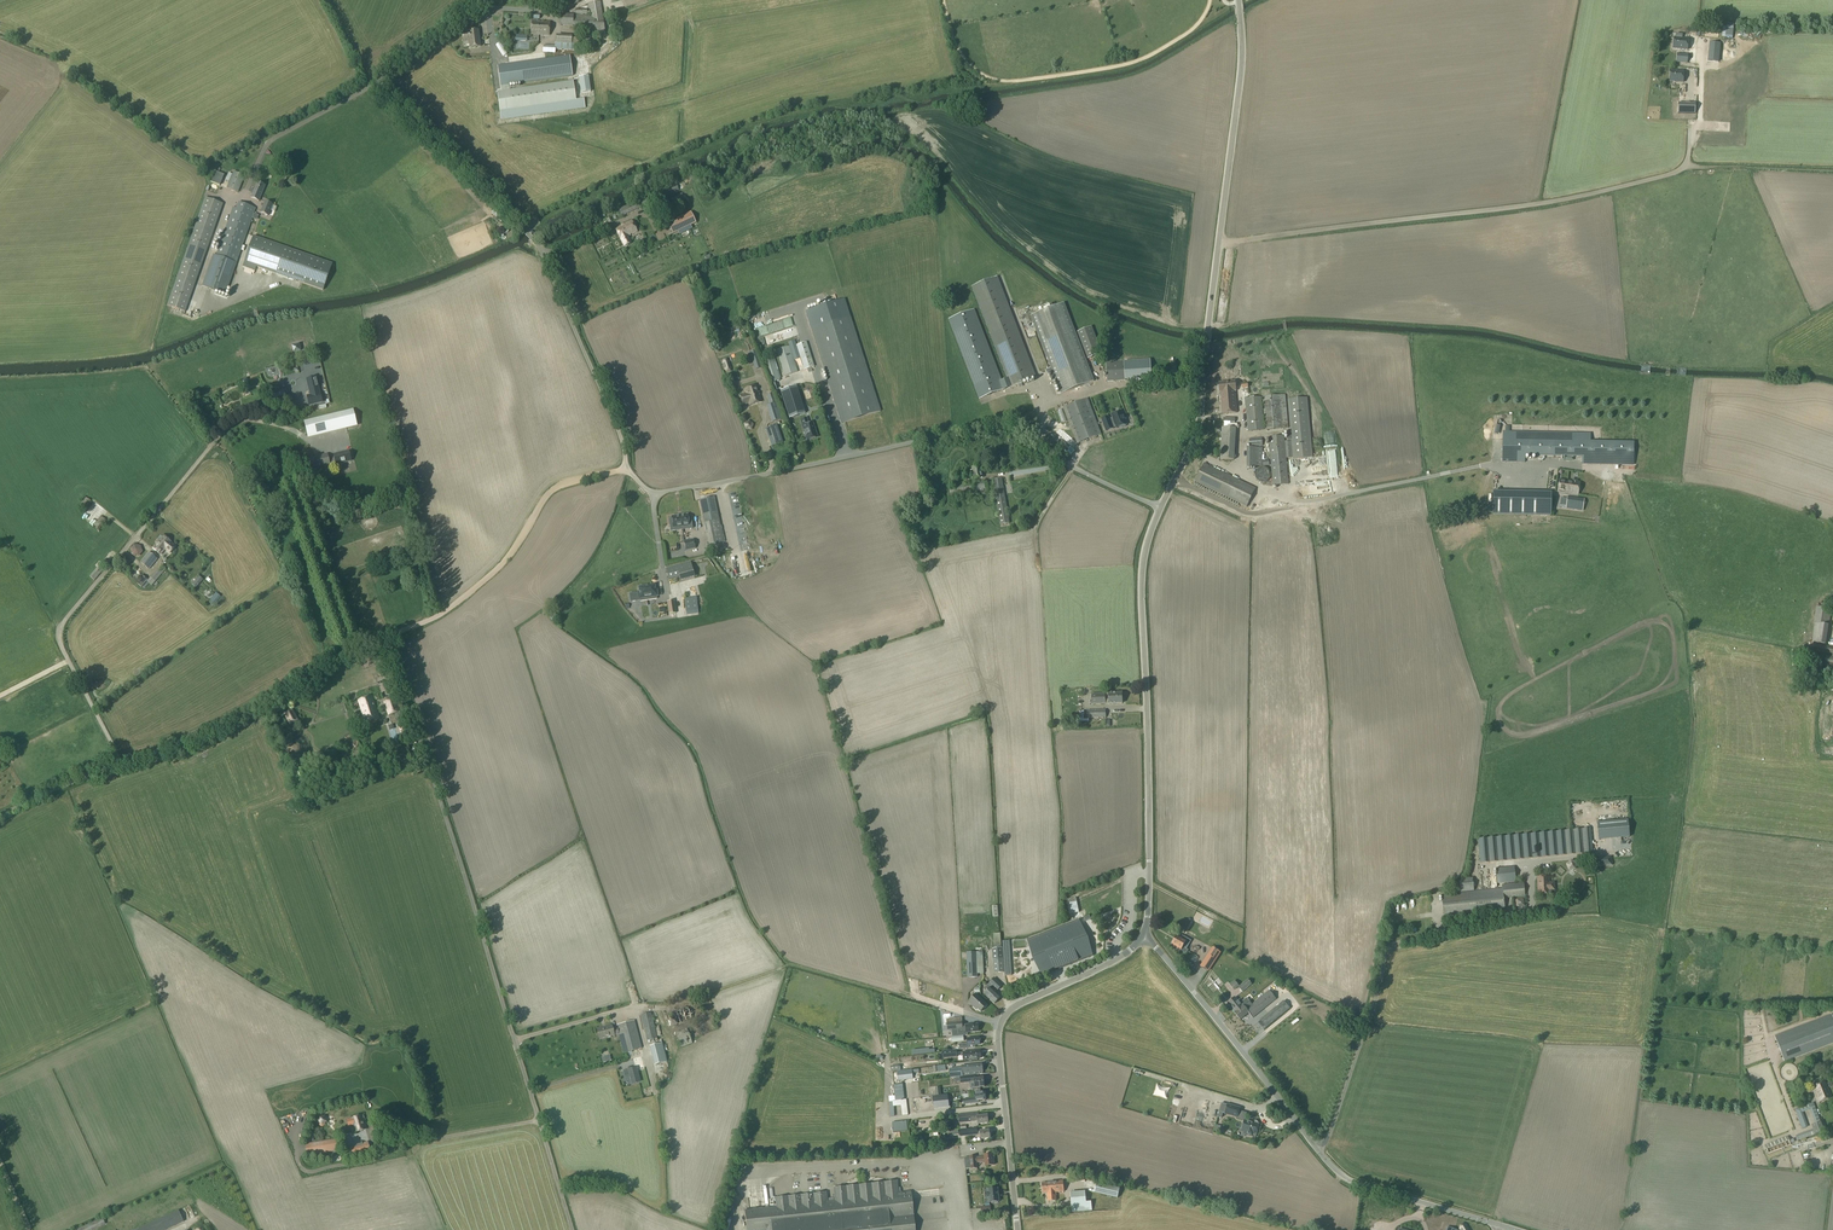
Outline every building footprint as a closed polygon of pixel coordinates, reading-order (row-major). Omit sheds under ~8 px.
[(553,3),(557,2),(559,9),(578,4),(578,2),(584,0),(552,0),(553,3)] [(606,36),(603,23),(605,23),(604,18),(603,18),(600,2),(588,4),(589,9),(576,9),(575,15),(561,15),(560,26),(576,27),(576,34),(606,36)] [(531,35),(549,35),(550,22),(531,22),(531,35)] [(469,41),(470,48),(480,47),(478,30),(469,31),(469,32),(462,33),(463,42),(469,41)] [(1678,34),(1677,50),(1687,51),(1688,44),(1692,44),(1692,37),(1689,37),(1689,36),(1678,34)] [(556,50),(578,51),(580,39),(572,39),(572,36),(556,36),(556,44),(555,46),(543,45),(542,52),(555,53),(556,50)] [(483,45),(489,42),(486,37),(480,40),(483,45)] [(1709,43),(1707,61),(1718,62),(1720,44),(1709,43)] [(1677,53),(1676,62),(1687,63),(1688,54),(1677,53)] [(569,56),(498,67),(501,92),(506,91),(505,86),(572,76),(569,56)] [(1670,71),(1669,82),(1675,82),(1683,83),(1683,71),(1678,70),(1678,71),(1670,71)] [(497,92),(501,120),(510,118),(509,110),(576,101),(573,82),(506,91),(501,92),(497,92)] [(1688,114),(1689,98),(1678,98),(1678,113),(1688,114)] [(1693,102),(1692,117),(1712,117),(1712,103),(1693,102)] [(215,172),(211,182),(220,186),(224,175),(215,172)] [(244,176),(233,172),(227,188),(238,193),(244,176)] [(251,198),(259,201),(265,186),(258,182),(251,198)] [(675,183),(637,201),(640,209),(679,191),(675,183)] [(682,194),(672,199),(674,205),(684,200),(682,194)] [(205,197),(168,306),(185,312),(223,204),(205,197)] [(268,215),(273,204),(265,201),(262,208),(261,212),(268,215)] [(202,286),(226,295),(256,208),(239,202),(237,208),(233,207),(216,256),(213,255),(202,286)] [(668,202),(660,206),(663,212),(671,208),(668,202)] [(496,208),(491,213),(494,217),(492,219),(497,223),(499,221),(501,223),(506,218),(499,212),(496,208)] [(621,208),(617,210),(620,218),(625,216),(621,208)] [(692,214),(668,225),(673,236),(697,225),(692,214)] [(632,222),(616,230),(624,247),(625,246),(626,247),(628,246),(628,245),(631,244),(628,237),(637,232),(632,222)] [(332,264),(253,236),(243,266),(255,271),(256,267),(323,290),(332,264)] [(997,277),(972,287),(1010,387),(1036,377),(997,277)] [(845,299),(806,312),(841,424),(880,412),(845,299)] [(1065,303),(1032,316),(1061,394),(1094,381),(1065,303)] [(975,309),(950,319),(980,399),(1006,389),(975,309)] [(773,322),(776,331),(779,330),(779,328),(798,321),(795,314),(773,322)] [(798,324),(792,326),(794,334),(801,333),(798,324)] [(1091,327),(1077,333),(1088,359),(1102,354),(1091,327)] [(775,341),(790,337),(787,329),(772,333),(775,341)] [(806,343),(797,346),(804,370),(814,367),(806,343)] [(789,347),(777,351),(785,376),(797,372),(789,347)] [(755,350),(749,352),(755,369),(761,368),(755,350)] [(773,358),(763,361),(770,384),(780,381),(773,358)] [(723,360),(722,363),(725,370),(727,372),(730,371),(730,368),(728,361),(726,359),(723,360)] [(1124,362),(1106,363),(1107,381),(1126,380),(1124,362)] [(274,363),(264,365),(266,379),(276,378),(274,363)] [(758,370),(752,372),(756,383),(761,381),(758,370)] [(307,397),(309,405),(321,402),(315,378),(307,380),(311,396),(307,397)] [(1235,381),(1218,383),(1219,393),(1220,393),(1222,415),(1237,413),(1235,393),(1235,391),(1236,391),(1236,387),(1235,381)] [(758,386),(744,390),(746,394),(740,396),(743,405),(749,403),(750,406),(762,402),(761,399),(762,399),(758,386)] [(805,413),(796,386),(780,391),(789,418),(805,413)] [(281,393),(272,396),(275,405),(287,401),(286,396),(288,395),(286,390),(280,392),(281,393)] [(780,420),(772,393),(766,395),(770,405),(767,406),(772,422),(780,420)] [(1281,396),(1262,397),(1263,402),(1265,431),(1284,429),(1289,428),(1286,400),(1285,395),(1281,396)] [(1261,398),(1245,399),(1248,432),(1264,431),(1261,398)] [(1292,430),(1288,431),(1289,440),(1293,439),(1293,441),(1294,458),(1294,459),(1314,457),(1308,398),(1289,400),(1292,430)] [(1087,399),(1064,408),(1077,444),(1101,434),(1087,399)] [(353,409),(305,421),(308,436),(357,424),(353,409)] [(1108,418),(1102,420),(1106,432),(1113,429),(1112,428),(1115,427),(1116,429),(1122,427),(1122,428),(1125,427),(1125,426),(1126,425),(1125,420),(1126,420),(1124,416),(1123,416),(1121,412),(1112,416),(1113,420),(1110,421),(1108,418)] [(807,419),(800,421),(807,441),(817,438),(813,423),(809,424),(807,419)] [(777,425),(766,429),(772,446),(783,442),(777,425)] [(1587,433),(1501,433),(1501,462),(1523,462),(1523,455),(1581,455),(1581,462),(1632,462),(1632,440),(1587,440),(1587,433)] [(1283,436),(1268,438),(1273,486),(1288,485),(1283,436)] [(1262,438),(1249,440),(1250,447),(1263,446),(1262,438)] [(1294,458),(1293,441),(1284,442),(1285,459),(1294,458)] [(1234,461),(1234,454),(1235,448),(1230,448),(1229,454),(1221,453),(1221,460),(1234,461)] [(334,456),(336,463),(336,465),(351,461),(349,451),(334,454),(334,456)] [(323,456),(310,459),(313,470),(330,465),(330,464),(328,458),(328,454),(323,455),(323,456)] [(1204,464),(1195,482),(1228,499),(1247,507),(1256,490),(1204,464)] [(972,471),(971,471),(973,480),(984,478),(983,471),(982,471),(981,466),(972,467),(972,471)] [(1505,468),(1495,468),(1496,489),(1506,489),(1505,468)] [(1002,478),(992,480),(1000,525),(1010,523),(1002,478)] [(1560,479),(1558,492),(1578,495),(1580,482),(1578,482),(1578,480),(1572,479),(1572,481),(1560,479)] [(743,541),(765,537),(756,491),(735,495),(738,512),(733,513),(730,495),(720,497),(729,545),(740,543),(736,526),(740,525),(743,541)] [(1551,515),(1551,494),(1493,493),(1493,514),(1550,516),(1551,516),(1551,515)] [(1568,497),(1566,509),(1582,511),(1584,496),(1578,495),(1577,498),(1568,497)] [(85,497),(79,507),(85,511),(91,500),(85,497)] [(1280,511),(1283,501),(1267,497),(1265,506),(1280,511)] [(715,499),(700,501),(708,547),(723,544),(715,499)] [(1284,514),(1295,515),(1295,507),(1285,506),(1284,514)] [(1308,513),(1307,514),(1304,513),(1303,519),(1317,523),(1319,516),(1308,513)] [(669,520),(670,531),(692,528),(691,517),(689,516),(687,516),(687,515),(672,516),(672,517),(670,518),(669,520)] [(101,516),(93,527),(99,531),(106,520),(101,516)] [(159,541),(153,548),(161,555),(165,550),(170,554),(176,546),(164,535),(162,537),(161,536),(158,540),(159,541)] [(684,542),(685,550),(695,548),(693,540),(684,542)] [(134,544),(130,549),(132,556),(139,557),(143,552),(141,545),(134,544)] [(149,553),(141,563),(149,570),(158,559),(149,553)] [(126,557),(119,565),(124,570),(131,561),(126,557)] [(105,559),(90,576),(95,581),(109,563),(105,559)] [(690,562),(665,569),(668,580),(679,577),(680,581),(694,577),(690,562)] [(151,577),(147,582),(152,586),(166,570),(161,566),(151,577)] [(142,575),(136,582),(142,587),(148,580),(142,575)] [(198,575),(191,584),(196,588),(204,580),(198,575)] [(638,593),(629,594),(630,602),(636,601),(635,597),(638,597),(638,599),(640,599),(640,602),(656,599),(656,596),(657,596),(656,590),(655,590),(654,585),(638,588),(639,593),(638,593)] [(216,592),(208,602),(214,607),(222,597),(216,592)] [(674,601),(667,602),(668,614),(676,613),(674,601)] [(1815,623),(1812,642),(1825,644),(1828,625),(1829,626),(1832,609),(1816,607),(1814,623),(1815,623)] [(1814,651),(1832,654),(1832,648),(1815,645),(1814,651)] [(1825,666),(1832,667),(1832,657),(1826,656),(1825,666)] [(1814,658),(1813,669),(1821,670),(1823,659),(1814,658)] [(1108,694),(1105,694),(1106,704),(1123,704),(1122,693),(1108,694)] [(1105,694),(1092,695),(1092,705),(1106,704),(1105,694)] [(372,696),(358,701),(366,723),(380,718),(372,696)] [(396,698),(384,702),(388,715),(400,711),(396,698)] [(294,709),(284,714),(291,726),(300,721),(294,709)] [(1106,710),(1087,711),(1088,718),(1106,718),(1106,710)] [(395,723),(389,724),(391,740),(397,739),(395,723)] [(406,724),(399,726),(401,733),(408,731),(406,724)] [(408,745),(393,749),(396,757),(410,752),(408,745)] [(364,749),(355,752),(359,763),(368,760),(364,749)] [(394,763),(386,765),(387,774),(400,770),(399,768),(404,766),(405,770),(413,768),(410,757),(402,760),(403,760),(394,763)] [(1563,831),(1477,839),(1480,864),(1566,855),(1594,852),(1592,828),(1563,831)] [(1596,860),(1597,867),(1610,865),(1609,858),(1596,860)] [(1573,860),(1567,865),(1570,871),(1577,871),(1579,863),(1573,860)] [(1513,867),(1495,869),(1497,884),(1515,882),(1513,867)] [(1549,877),(1538,878),(1538,894),(1551,894),(1551,891),(1554,890),(1554,883),(1549,883),(1549,877)] [(1502,889),(1442,896),(1444,917),(1505,911),(1503,898),(1525,896),(1523,883),(1502,885),(1502,889)] [(1092,955),(1084,936),(1083,937),(1077,922),(1028,941),(1041,975),(1092,955)] [(1173,944),(1177,947),(1177,948),(1179,950),(1181,949),(1182,949),(1183,947),(1186,949),(1190,941),(1183,937),(1181,940),(1177,937),(1175,940),(1174,940),(1172,942),(1173,944)] [(1012,976),(1009,940),(1003,941),(1005,976),(1012,976)] [(1004,972),(1003,948),(992,949),(994,973),(1004,972)] [(1213,948),(1201,967),(1208,971),(1220,953),(1213,948)] [(967,952),(968,978),(978,977),(978,974),(977,952),(967,952)] [(994,979),(984,989),(987,992),(985,994),(995,1004),(1001,998),(990,988),(993,985),(998,990),(1002,986),(994,979)] [(1248,979),(1238,987),(1242,992),(1252,984),(1248,979)] [(1234,981),(1229,985),(1234,990),(1238,986),(1234,981)] [(1235,1012),(1235,1013),(1240,1020),(1249,1013),(1253,1018),(1276,999),(1269,991),(1252,1005),(1249,1002),(1243,1006),(1235,1012)] [(976,994),(970,1001),(973,1004),(972,1005),(977,1009),(978,1008),(981,1011),(987,1005),(976,994)] [(1235,997),(1228,1003),(1230,1006),(1231,1007),(1235,1012),(1243,1006),(1249,1002),(1247,999),(1242,1003),(1240,1000),(1238,1001),(1235,997)] [(1284,1002),(1260,1021),(1266,1027),(1284,1012),(1289,1009),(1284,1002)] [(688,1007),(668,1015),(672,1026),(692,1019),(688,1007)] [(650,1012),(641,1014),(647,1040),(656,1038),(650,1012)] [(962,1029),(962,1022),(955,1022),(954,1019),(947,1019),(948,1030),(962,1029)] [(1774,1037),(1784,1062),(1832,1043),(1824,1019),(1774,1037)] [(612,1025),(597,1030),(599,1039),(619,1034),(624,1053),(642,1048),(634,1021),(617,1025),(618,1029),(614,1030),(612,1025)] [(978,1024),(966,1025),(967,1033),(979,1032),(978,1024)] [(687,1029),(676,1033),(681,1047),(692,1043),(687,1029)] [(979,1037),(967,1039),(968,1049),(975,1048),(975,1046),(980,1045),(979,1037)] [(662,1043),(650,1046),(655,1064),(666,1061),(662,1043)] [(958,1057),(957,1051),(949,1052),(942,1053),(943,1059),(958,1057)] [(963,1053),(964,1060),(982,1058),(981,1051),(963,1053)] [(983,1072),(983,1069),(984,1068),(984,1065),(982,1065),(982,1064),(965,1066),(962,1068),(949,1070),(950,1077),(960,1076),(963,1076),(976,1075),(979,1075),(982,1074),(982,1072),(983,1072)] [(640,1082),(636,1068),(622,1071),(623,1075),(629,1074),(631,1084),(640,1082)] [(910,1072),(896,1074),(897,1082),(911,1081),(910,1072)] [(970,1084),(975,1083),(975,1088),(974,1088),(974,1091),(981,1091),(981,1090),(980,1090),(985,1089),(984,1087),(985,1087),(984,1078),(976,1078),(976,1075),(963,1076),(960,1076),(961,1083),(970,1082),(970,1084)] [(1826,1082),(1812,1088),(1818,1103),(1832,1097),(1826,1082)] [(903,1084),(894,1085),(896,1101),(905,1100),(903,1084)] [(959,1104),(968,1104),(967,1091),(959,1092),(959,1104)] [(985,1093),(981,1093),(981,1091),(974,1091),(974,1092),(972,1092),(972,1094),(975,1094),(975,1098),(971,1099),(971,1103),(979,1103),(979,1101),(986,1100),(985,1093)] [(948,1095),(941,1096),(936,1096),(933,1096),(934,1108),(949,1107),(948,1095)] [(1222,1103),(1219,1112),(1225,1113),(1237,1117),(1240,1108),(1228,1105),(1222,1103)] [(1813,1103),(1795,1110),(1802,1129),(1807,1127),(1801,1112),(1811,1108),(1816,1123),(1810,1125),(1813,1131),(1796,1137),(1797,1141),(1823,1131),(1813,1103)] [(975,1113),(959,1115),(960,1123),(978,1121),(978,1124),(989,1123),(988,1120),(990,1120),(990,1115),(975,1117),(975,1113)] [(322,1115),(318,1114),(315,1122),(322,1127),(325,1125),(324,1123),(326,1122),(324,1116),(322,1116),(322,1115)] [(362,1115),(347,1120),(349,1127),(353,1125),(356,1132),(366,1129),(363,1119),(365,1118),(364,1116),(362,1116),(362,1115)] [(1245,1121),(1242,1130),(1245,1131),(1244,1134),(1252,1136),(1253,1133),(1256,1134),(1258,1125),(1258,1124),(1258,1123),(1257,1122),(1256,1121),(1254,1121),(1253,1122),(1252,1123),(1251,1123),(1249,1122),(1245,1121)] [(904,1122),(890,1123),(891,1131),(904,1130),(904,1122)] [(978,1128),(961,1130),(962,1137),(977,1135),(977,1136),(980,1136),(981,1139),(990,1138),(989,1130),(980,1131),(980,1132),(978,1132),(978,1128)] [(1787,1137),(1765,1146),(1769,1156),(1792,1147),(1787,1137)] [(342,1138),(305,1144),(307,1154),(343,1148),(342,1138)] [(367,1142),(350,1147),(353,1156),(370,1151),(367,1142)] [(970,1165),(966,1165),(966,1169),(971,1168),(971,1169),(977,1168),(976,1163),(985,1162),(985,1166),(994,1165),(994,1159),(993,1159),(992,1154),(984,1155),(984,1156),(976,1157),(975,1157),(975,1156),(969,1157),(969,1158),(970,1165)] [(1052,1183),(1043,1184),(1044,1193),(1048,1192),(1049,1201),(1057,1201),(1056,1196),(1057,1196),(1057,1192),(1065,1192),(1064,1181),(1052,1182),(1052,1183)] [(896,1182),(888,1183),(888,1182),(841,1187),(841,1188),(833,1189),(834,1201),(826,1202),(825,1193),(775,1198),(776,1208),(744,1211),(745,1223),(747,1222),(748,1229),(913,1229),(909,1192),(910,1192),(910,1191),(898,1193),(896,1182)] [(1097,1183),(1095,1192),(1118,1198),(1120,1189),(1097,1183)] [(997,1188),(988,1189),(988,1192),(985,1193),(986,1198),(989,1198),(989,1203),(994,1202),(994,1203),(998,1203),(998,1202),(999,1202),(998,1196),(999,1196),(999,1192),(998,1192),(997,1188)] [(1085,1192),(1070,1193),(1072,1212),(1092,1211),(1091,1202),(1086,1203),(1085,1192)] [(910,1208),(922,1208),(921,1197),(910,1198),(910,1208)] [(136,1229),(165,1229),(184,1221),(179,1210),(136,1229)] [(101,1216),(104,1226),(120,1221),(116,1211),(101,1216)] [(74,1229),(103,1229),(104,1229),(101,1222),(95,1224),(94,1222),(74,1229)]
